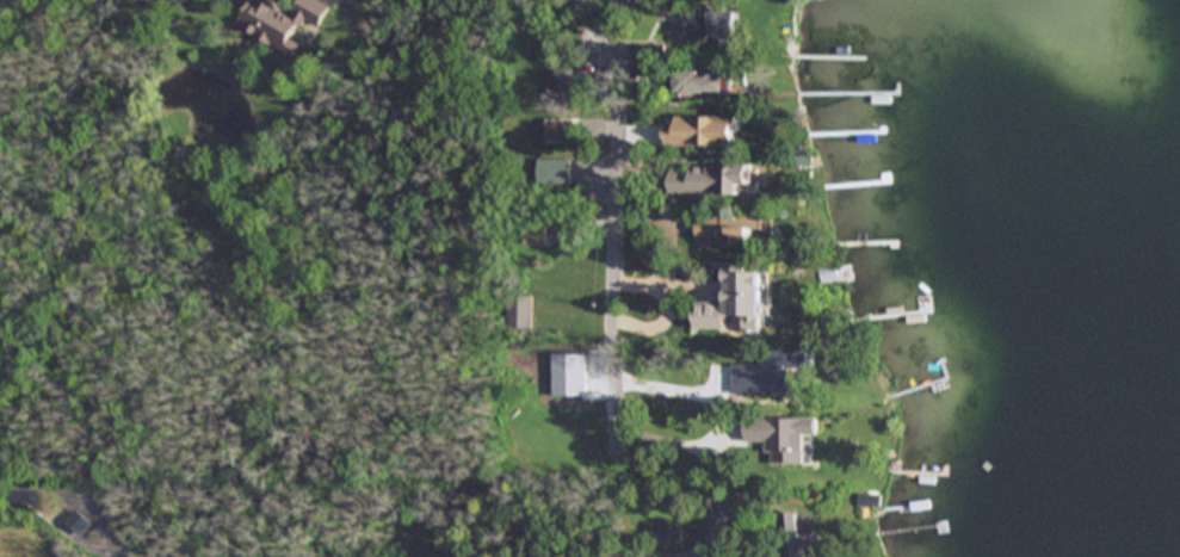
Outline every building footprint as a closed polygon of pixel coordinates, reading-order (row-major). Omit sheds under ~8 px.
[(291,55),(308,20),(319,26),(330,5),(321,0),(298,0),(292,12),(270,0),(250,0),(236,26),(291,55)] [(682,5),(682,37),(729,37),(729,5),(682,5)] [(573,68),(549,68),(549,97),(573,97),(573,68)] [(675,94),(731,94),(731,70),(675,70),(675,94)] [(737,117),(666,117),(666,147),(737,147),(737,117)] [(564,182),(564,159),(537,159),(537,182),(564,182)] [(752,165),(668,165),(668,194),(741,194),(741,184),(752,184),(752,165)] [(776,230),(776,212),(698,213),(698,236),(734,236),(735,242),(754,241),(754,230),(776,230)] [(524,243),(548,243),(548,215),(524,215),(524,243)] [(697,329),(730,329),(730,317),(748,318),(748,332),(766,332),(767,267),(728,267),(728,304),(698,304),(697,329)] [(511,295),(511,323),(532,323),(532,295),(511,295)] [(820,416),(747,416),(746,440),(771,440),(771,464),(808,464),(808,438),(820,438),(820,416)] [(785,556),(823,556),(822,532),(799,533),(799,512),(783,513),(785,556)] [(680,528),(651,531),(653,549),(681,546),(680,528)]
